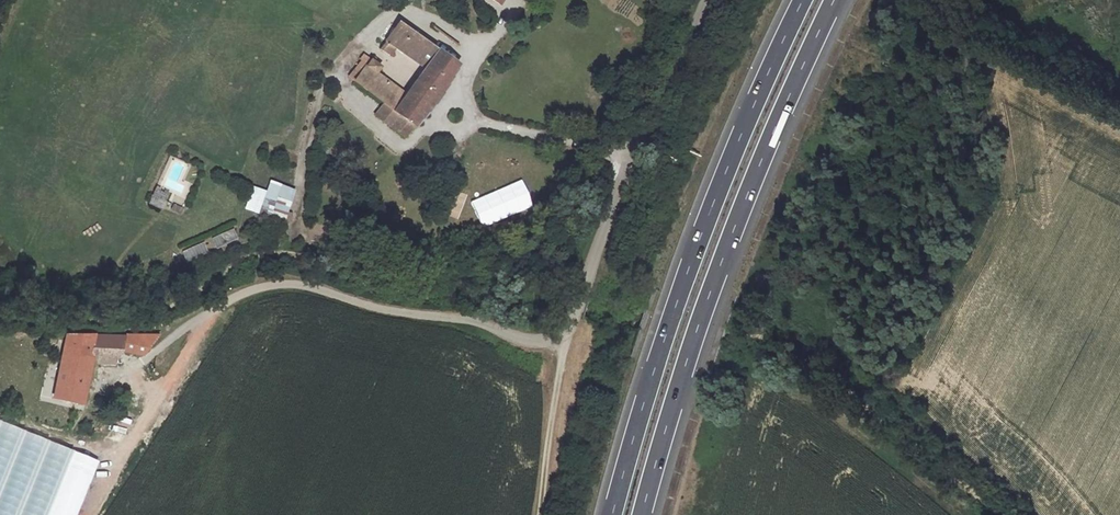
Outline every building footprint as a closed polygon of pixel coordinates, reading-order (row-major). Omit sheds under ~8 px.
[(422,68),(413,80),(438,99),(460,64),(398,21),(379,47),(393,58),(399,51),(422,68)] [(405,140),(438,99),(413,80),(405,92),(379,72),(383,67),(364,52),(359,59),(360,60),(347,77),(381,104),(374,112),(375,118),(405,140)] [(66,334),(53,398),(83,404),(91,362),(92,356),(90,355),(94,335),(66,334)] [(124,336),(94,335),(90,355),(92,356),(91,362),(114,363),(122,349),(124,336)] [(138,336),(124,336),(122,349),(135,352),(138,336)] [(157,336),(138,336),(135,352),(144,354),(157,336)] [(41,441),(0,428),(0,514),(39,514),(54,468),(49,466),(51,461),(36,456),(41,441)]
